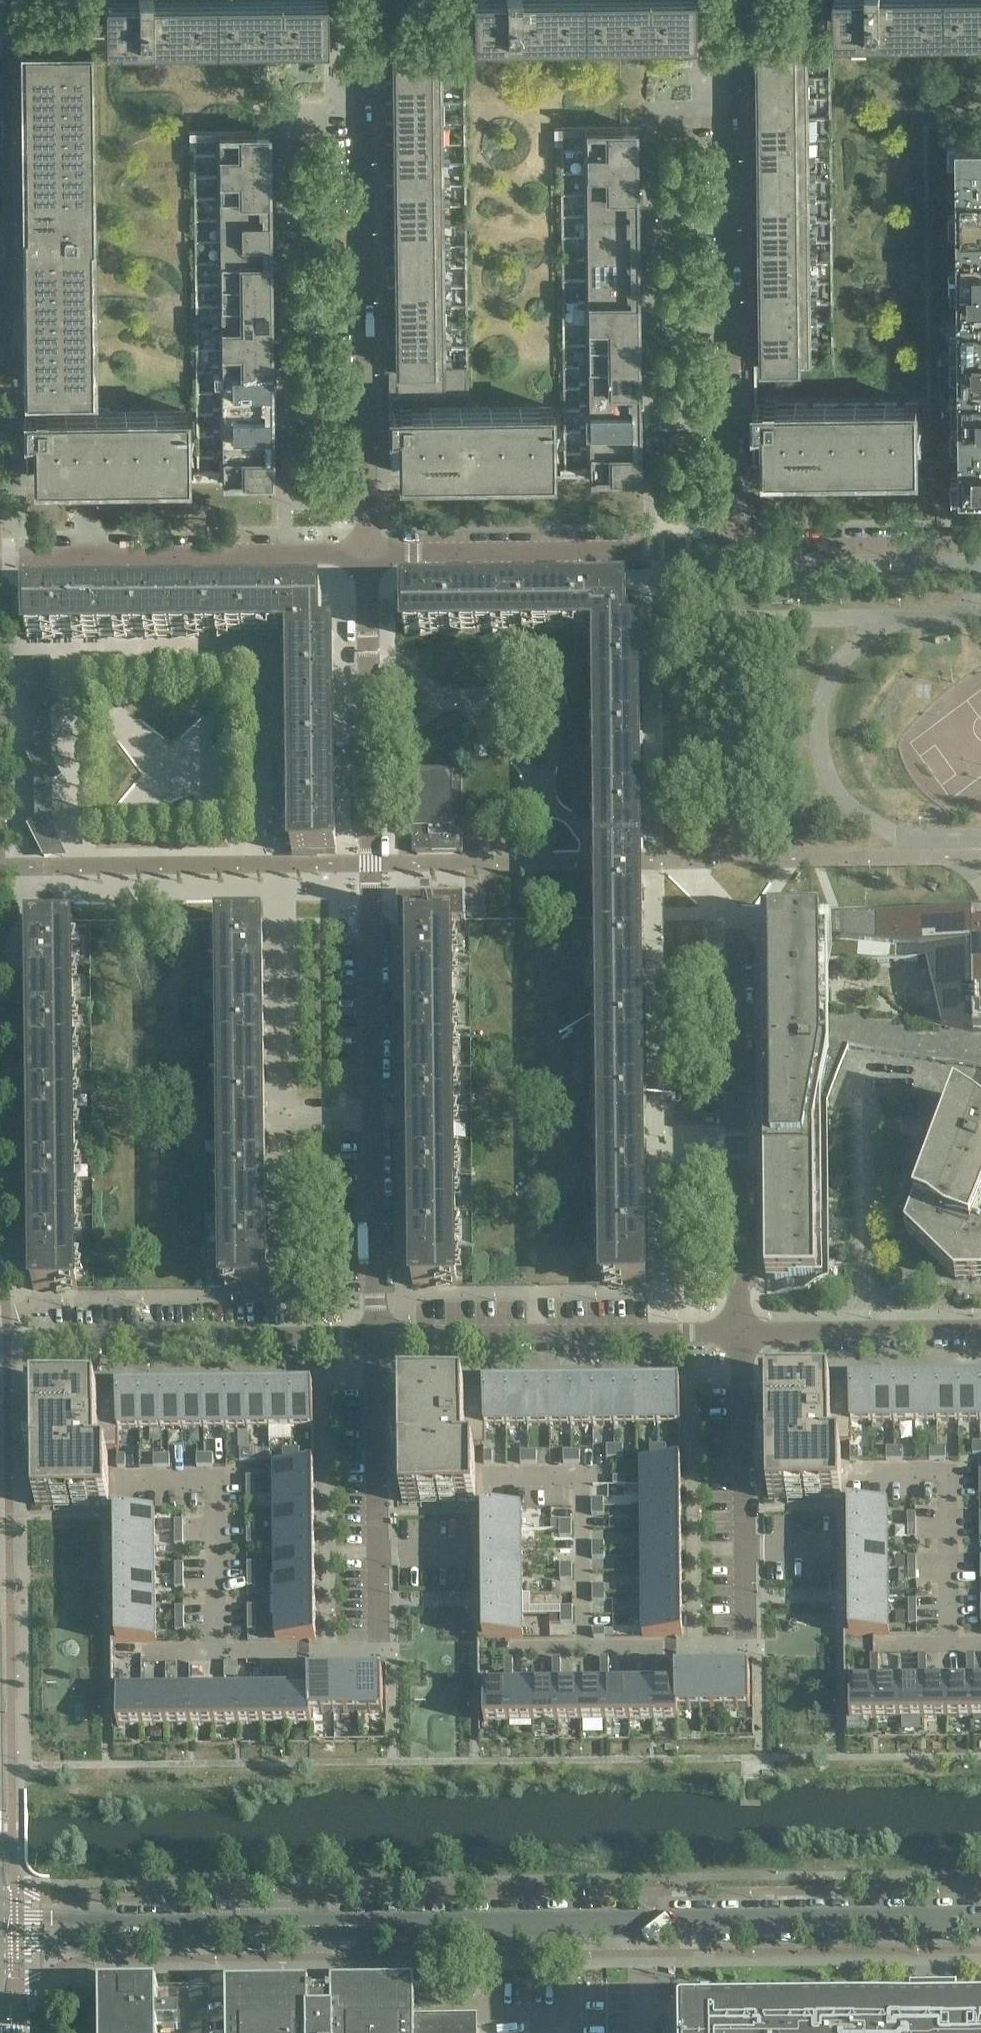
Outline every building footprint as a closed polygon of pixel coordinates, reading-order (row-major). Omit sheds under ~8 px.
[(324,0),(104,0),(105,32),(324,29),(324,0)] [(691,0),(471,0),(472,28),(691,26),(691,0)] [(838,24),(980,22),(980,0),(838,0),(838,24)] [(806,36),(806,35),(760,36),(763,50),(763,56),(763,57),(806,57),(806,41),(814,41),(814,36),(806,36)] [(440,40),(440,39),(393,40),(394,42),(397,54),(397,60),(397,61),(440,61),(440,45),(448,45),(448,40),(440,40)] [(815,57),(806,57),(763,57),(763,56),(760,56),(763,70),(763,77),(764,78),(807,77),(807,62),(815,62),(815,57)] [(448,66),(448,61),(440,61),(397,61),(397,60),(394,60),(394,63),(397,74),(397,80),(397,82),(440,81),(440,66),(448,66)] [(815,77),(807,77),(764,78),(763,77),(760,77),(764,91),(764,97),(764,98),(807,98),(807,82),(815,82),(815,77)] [(448,86),(448,81),(440,81),(397,82),(397,80),(394,80),(394,83),(397,95),(397,101),(397,102),(440,102),(440,86),(448,86)] [(815,98),(807,98),(764,98),(764,97),(760,97),(764,111),(764,117),(764,118),(807,118),(807,103),(815,102),(815,98)] [(449,107),(449,101),(440,102),(397,102),(397,101),(394,101),(395,103),(397,115),(397,121),(397,122),(441,122),(440,107),(449,107)] [(815,118),(807,118),(764,118),(764,117),(761,117),(764,131),(764,138),(764,139),(807,139),(807,129),(807,123),(815,123),(815,118)] [(449,127),(449,122),(441,122),(397,122),(397,121),(394,121),(395,124),(398,135),(398,142),(398,143),(441,143),(441,127),(449,127)] [(387,327),(389,476),(581,474),(589,474),(630,474),(626,128),(585,128),(577,128),(557,128),(559,325),(387,327)] [(23,215),(26,480),(214,478),(222,478),(263,478),(260,132),(218,132),(210,132),(190,132),(192,334),(92,335),(91,215),(90,215),(84,215),(23,215)] [(958,137),(959,207),(980,207),(980,137),(958,137)] [(808,155),(807,139),(764,139),(764,141),(764,147),(761,161),(764,161),(764,160),(808,160),(816,160),(816,155),(808,155)] [(441,158),(441,143),(398,143),(398,145),(398,151),(395,163),(395,165),(398,165),(398,164),(441,164),(449,164),(449,158),(441,158)] [(808,175),(808,160),(764,160),(764,161),(764,168),(761,182),(765,182),(765,181),(808,180),(816,180),(816,175),(808,175)] [(441,179),(441,164),(398,164),(398,165),(398,172),(396,183),(395,186),(398,186),(398,185),(441,184),(449,184),(449,179),(441,179)] [(762,202),(765,202),(765,201),(808,201),(816,200),(816,196),(808,196),(808,180),(765,181),(765,182),(765,188),(762,202)] [(442,199),(441,184),(398,185),(398,186),(398,192),(396,204),(395,206),(398,206),(398,205),(442,204),(450,204),(450,199),(442,199)] [(808,216),(808,201),(765,201),(765,202),(765,208),(762,222),(765,222),(765,221),(808,221),(816,221),(816,216),(808,216)] [(442,219),(442,204),(398,205),(398,206),(398,212),(396,224),(395,226),(399,226),(399,225),(442,225),(450,225),(450,219),(442,219)] [(959,207),(959,277),(980,277),(980,207),(959,207)] [(808,236),(808,221),(765,221),(765,222),(765,229),(762,243),(765,243),(765,242),(808,241),(817,241),(817,236),(808,236)] [(442,240),(442,225),(399,225),(399,226),(399,233),(396,244),(395,247),(399,247),(399,246),(442,245),(450,245),(450,240),(442,240)] [(809,257),(808,241),(765,242),(765,243),(765,249),(762,263),(765,263),(765,262),(809,262),(817,261),(817,257),(809,257)] [(442,260),(442,245),(399,246),(399,247),(399,253),(396,265),(396,267),(399,267),(399,266),(442,266),(450,265),(450,260),(442,260)] [(809,277),(809,262),(765,262),(765,263),(766,270),(763,284),(766,284),(766,282),(809,282),(817,282),(817,277),(809,277)] [(442,281),(442,266),(399,266),(399,267),(399,274),(397,285),(396,288),(399,288),(399,286),(442,286),(451,286),(450,281),(442,281)] [(959,277),(960,348),(980,347),(980,277),(959,277)] [(809,298),(809,282),(766,282),(766,284),(766,290),(763,304),(766,304),(766,303),(809,302),(817,302),(817,297),(809,298)] [(443,301),(442,286),(399,286),(399,288),(399,294),(397,306),(396,308),(399,308),(399,307),(443,306),(451,306),(451,301),(443,301)] [(809,318),(809,302),(766,303),(766,304),(766,310),(763,325),(766,324),(766,323),(809,323),(817,323),(817,318),(809,318)] [(443,321),(443,306),(399,307),(399,308),(400,314),(397,326),(396,328),(400,328),(400,327),(443,327),(451,327),(451,321),(443,321)] [(810,338),(809,323),(766,323),(766,324),(766,331),(763,345),(766,345),(766,344),(810,343),(818,343),(818,338),(810,338)] [(810,359),(810,343),(766,344),(766,345),(766,351),(763,365),(810,365),(810,364),(818,364),(818,359),(810,359)] [(960,348),(961,418),(980,418),(980,347),(960,348)] [(918,417),(918,410),(918,403),(905,403),(905,408),(897,409),(897,405),(885,405),(885,409),(885,412),(880,412),(869,412),(869,410),(855,410),(855,411),(855,412),(852,413),(839,413),(839,410),(828,410),(827,406),(813,406),(813,410),(797,410),(797,404),(777,404),(777,401),(766,401),(766,404),(755,405),(755,408),(756,441),(756,450),(765,448),(766,471),(773,469),(777,468),(777,470),(798,470),(798,463),(828,470),(828,463),(858,469),(858,463),(888,469),(888,462),(918,469),(918,460),(918,442),(923,441),(920,431),(924,417),(918,417)] [(961,418),(961,488),(980,488),(980,418),(961,418)] [(623,632),(623,593),(623,589),(592,589),(592,587),(580,587),(580,589),(550,589),(550,633),(597,633),(623,633),(623,632)] [(550,633),(550,589),(520,590),(520,588),(508,588),(508,590),(478,590),(478,634),(550,633)] [(478,634),(478,590),(448,590),(448,589),(436,589),(436,590),(405,591),(405,635),(478,634)] [(317,635),(317,592),(286,592),(286,590),(274,590),(274,592),(244,592),(244,636),(290,635),(317,635)] [(244,636),(244,592),(214,593),(214,591),(202,591),(202,593),(172,593),(172,637),(244,636)] [(172,637),(172,593),(142,594),(142,592),(130,592),(130,594),(70,594),(70,593),(58,593),(58,595),(27,595),(28,638),(172,637)] [(642,675),(642,663),(640,663),(640,632),(623,632),(623,633),(597,633),(598,705),(641,705),(641,675),(642,675)] [(336,678),(336,666),(334,666),(334,651),(333,651),(333,638),(333,636),(334,636),(334,635),(317,635),(290,635),(291,638),(291,708),(335,708),(334,678),(336,678)] [(26,826),(43,859),(67,858),(52,831),(52,783),(61,778),(52,760),(52,711),(61,706),(51,688),(51,660),(34,660),(34,678),(25,683),(34,701),(35,750),(26,754),(35,773),(35,821),(26,826)] [(643,747),(643,735),(641,735),(641,705),(598,705),(599,777),(642,777),(641,747),(643,747)] [(337,750),(337,738),(335,738),(335,708),(291,708),(292,780),(335,780),(335,750),(337,750)] [(463,852),(462,776),(453,776),(453,772),(412,773),(413,829),(417,828),(417,837),(413,837),(413,852),(463,852)] [(645,880),(642,880),(643,871),(642,819),(644,819),(644,807),(642,807),(642,777),(599,777),(600,871),(600,895),(600,921),(600,922),(643,922),(643,887),(645,887),(645,880)] [(338,822),(338,809),(336,810),(335,780),(292,780),(293,853),(336,853),(336,822),(338,822)] [(466,922),(466,898),(466,897),(398,895),(397,920),(410,923),(453,922),(458,922),(466,922)] [(975,918),(975,917),(828,919),(829,964),(929,963),(942,1028),(829,1009),(829,1031),(829,1044),(828,1109),(828,1110),(849,1047),(859,1049),(980,1069),(980,918),(975,918)] [(828,1109),(829,1044),(829,1031),(829,1009),(829,964),(828,919),(809,919),(802,919),(764,919),(765,1030),(767,1282),(774,1282),(825,1281),(829,1281),(829,1259),(829,1258),(829,1238),(829,1216),(829,1214),(829,1195),(829,1193),(829,1173),(829,1171),(829,1151),(829,1149),(829,1130),(829,1128),(828,1110),(828,1109)] [(453,922),(410,923),(410,954),(408,954),(408,966),(410,966),(411,996),(454,996),(453,922)] [(645,964),(645,952),(643,952),(643,922),(600,922),(601,994),(643,994),(643,964),(645,964)] [(266,968),(266,956),(263,956),(263,925),(264,925),(264,924),(221,925),(220,925),(221,998),(264,998),(264,968),(266,968)] [(75,999),(75,963),(74,927),(30,927),(30,928),(31,958),(28,958),(29,970),(31,970),(31,1000),(75,999)] [(646,1036),(646,1024),(644,1024),(643,994),(601,994),(601,1067),(644,1066),(644,1036),(646,1036)] [(454,1069),(454,1032),(454,996),(411,996),(411,1026),(409,1026),(409,1038),(411,1038),(411,1069),(454,1069)] [(267,1040),(266,1028),(264,1028),(264,998),(221,998),(222,1070),(265,1070),(264,1040),(267,1040)] [(75,1072),(75,1035),(75,999),(31,1000),(31,1030),(29,1030),(29,1042),(32,1042),(32,1072),(75,1072)] [(647,1109),(647,1097),(644,1097),(644,1066),(601,1067),(602,1139),(645,1139),(645,1109),(647,1109)] [(455,1141),(455,1104),(454,1069),(411,1069),(412,1099),(409,1099),(410,1111),(412,1111),(412,1141),(455,1141)] [(267,1112),(267,1100),(265,1100),(265,1070),(222,1070),(223,1143),(265,1142),(265,1112),(267,1112)] [(76,1144),(76,1108),(75,1072),(32,1072),(32,1103),(30,1103),(30,1115),(32,1115),(33,1145),(76,1144)] [(976,1280),(980,1279),(980,1224),(974,1221),(980,1203),(980,1112),(956,1096),(938,1143),(906,1231),(923,1249),(956,1279),(976,1280)] [(648,1181),(647,1169),(645,1169),(645,1139),(602,1139),(603,1211),(646,1211),(645,1181),(648,1181)] [(456,1213),(455,1176),(455,1141),(412,1141),(412,1171),(410,1171),(410,1183),(413,1183),(413,1213),(456,1213)] [(268,1184),(268,1172),(266,1172),(265,1142),(223,1143),(223,1215),(266,1214),(266,1184),(268,1184)] [(76,1216),(76,1180),(76,1144),(33,1145),(33,1175),(31,1175),(31,1187),(33,1187),(33,1217),(76,1216)] [(648,1253),(648,1241),(646,1241),(646,1211),(603,1211),(603,1283),(603,1284),(647,1284),(647,1283),(646,1283),(646,1253),(648,1253)] [(456,1285),(456,1248),(456,1213),(413,1213),(413,1243),(411,1243),(411,1255),(413,1255),(414,1285),(413,1285),(413,1286),(457,1286),(457,1285),(456,1285)] [(269,1257),(269,1245),(266,1245),(266,1214),(223,1215),(224,1287),(223,1287),(223,1288),(268,1288),(268,1287),(267,1287),(267,1257),(269,1257)] [(77,1288),(77,1252),(76,1216),(33,1217),(34,1247),(32,1247),(32,1259),(34,1259),(34,1289),(33,1289),(33,1290),(78,1289),(78,1288),(77,1288)] [(803,1293),(825,1281),(774,1282),(774,1294),(788,1294),(796,1294),(803,1294),(803,1293)] [(916,1382),(917,1422),(937,1421),(938,1422),(938,1382),(924,1381),(916,1382)] [(938,1382),(938,1422),(960,1421),(960,1381),(938,1382)] [(960,1421),(980,1421),(980,1381),(970,1381),(960,1381),(960,1421)] [(768,1383),(769,1499),(842,1498),(842,1447),(832,1447),(831,1383),(819,1382),(809,1382),(778,1383),(768,1383)] [(851,1382),(852,1422),(874,1422),(873,1382),(851,1382)] [(873,1382),(874,1422),(895,1422),(895,1382),(893,1382),(882,1382),(873,1382)] [(895,1382),(895,1422),(917,1422),(916,1382),(895,1382)] [(637,1425),(659,1424),(658,1384),(637,1385),(637,1425)] [(658,1384),(659,1424),(681,1424),(680,1384),(658,1384)] [(529,1386),(529,1426),(551,1425),(550,1385),(529,1386)] [(550,1385),(551,1425),(572,1425),(572,1385),(550,1385)] [(572,1385),(572,1425),(594,1425),(593,1385),(572,1385)] [(594,1425),(615,1425),(615,1385),(593,1385),(594,1425)] [(615,1385),(615,1425),(637,1425),(637,1385),(615,1385)] [(401,1387),(403,1503),(476,1502),(475,1451),(466,1451),(465,1386),(401,1387)] [(485,1386),(485,1426),(507,1426),(507,1386),(485,1386)] [(507,1386),(507,1426),(529,1426),(529,1386),(507,1386)] [(249,1428),(271,1428),(270,1388),(249,1389),(249,1428)] [(271,1428),(292,1428),(292,1388),(270,1388),(271,1428)] [(292,1388),(292,1428),(314,1428),(314,1388),(292,1388)] [(141,1430),(163,1429),(162,1389),(141,1390),(141,1430)] [(163,1429),(184,1429),(184,1389),(162,1389),(163,1429)] [(184,1429),(206,1429),(206,1389),(184,1389),(184,1429)] [(206,1429),(228,1429),(227,1389),(206,1389),(206,1429)] [(227,1389),(228,1429),(249,1428),(249,1389),(227,1389)] [(36,1507),(110,1506),(109,1455),(99,1455),(99,1390),(69,1390),(58,1390),(35,1391),(36,1507)] [(119,1430),(141,1430),(141,1390),(119,1390),(119,1430)] [(659,1446),(659,1458),(667,1458),(667,1445),(659,1446)] [(607,1446),(607,1458),(616,1458),(616,1446),(607,1446)] [(616,1446),(616,1458),(624,1458),(624,1446),(616,1446)] [(651,1446),(651,1458),(659,1458),(659,1446),(651,1446)] [(930,1447),(931,1460),(939,1460),(939,1447),(930,1447)] [(939,1447),(939,1460),(947,1459),(947,1447),(939,1447)] [(852,1448),(852,1460),(860,1460),(860,1448),(852,1448)] [(887,1448),(887,1460),(896,1460),(895,1448),(887,1448)] [(895,1448),(896,1460),(904,1460),(904,1448),(895,1448)] [(284,1462),(293,1462),(293,1449),(284,1449),(284,1462)] [(293,1449),(293,1462),(301,1462),(301,1449),(293,1449)] [(241,1462),(250,1462),(249,1450),(241,1450),(241,1462)] [(250,1462),(258,1462),(258,1450),(249,1450),(250,1462)] [(521,1451),(521,1464),(529,1464),(529,1451),(521,1451)] [(529,1451),(529,1464),(538,1464),(538,1451),(529,1451)] [(564,1451),(564,1463),(573,1463),(572,1451),(564,1451)] [(572,1451),(573,1463),(581,1463),(581,1451),(572,1451)] [(486,1452),(486,1464),(494,1464),(494,1452),(486,1452)] [(206,1467),(215,1467),(215,1454),(206,1455),(206,1467)] [(119,1468),(128,1468),(128,1455),(119,1455),(119,1468)] [(155,1467),(163,1467),(163,1455),(155,1455),(155,1467)] [(163,1467),(171,1467),(171,1455),(163,1455),(163,1467)] [(198,1467),(206,1467),(206,1455),(198,1455),(198,1467)] [(641,1463),(641,1485),(681,1485),(681,1462),(641,1463)] [(275,1489),(315,1488),(315,1466),(275,1466),(275,1489)] [(247,1477),(247,1489),(256,1489),(255,1477),(247,1477)] [(615,1485),(627,1485),(627,1477),(615,1477),(615,1485)] [(641,1485),(642,1507),(682,1506),(681,1485),(641,1485)] [(275,1510),(315,1510),(315,1488),(275,1489),(275,1510)] [(247,1489),(248,1501),(256,1501),(256,1489),(247,1489)] [(958,1495),(959,1504),(971,1503),(971,1495),(958,1495)] [(592,1499),(592,1507),(605,1507),(605,1499),(592,1499)] [(849,1504),(849,1526),(889,1526),(889,1503),(849,1504)] [(959,1504),(959,1512),(971,1512),(971,1503),(959,1504)] [(642,1528),(682,1528),(682,1506),(642,1507),(642,1528)] [(483,1507),(483,1530),(523,1530),(523,1507),(483,1507)] [(592,1507),(592,1516),(605,1515),(605,1507),(592,1507)] [(276,1532),(316,1532),(315,1510),(275,1510),(276,1532)] [(117,1534),(157,1533),(157,1511),(117,1511),(117,1534)] [(895,1539),(893,1539),(894,1626),(918,1626),(918,1511),(895,1511),(895,1539)] [(926,1517),(926,1525),(938,1525),(938,1517),(926,1517)] [(248,1520),(248,1532),(256,1532),(256,1520),(248,1520)] [(176,1533),(184,1533),(184,1521),(176,1521),(176,1533)] [(560,1521),(560,1529),(572,1529),(572,1521),(560,1521)] [(926,1525),(926,1534),(939,1534),(938,1525),(926,1525)] [(849,1526),(849,1548),(889,1547),(889,1526),(849,1526)] [(642,1528),(642,1550),(682,1550),(682,1528),(642,1528)] [(560,1529),(560,1537),(572,1537),(572,1529),(560,1529)] [(483,1530),(483,1552),(523,1551),(523,1530),(483,1530)] [(248,1544),(256,1544),(256,1532),(248,1532),(248,1544)] [(276,1554),(316,1553),(316,1532),(276,1532),(276,1554)] [(117,1555),(157,1555),(157,1533),(117,1534),(117,1555)] [(176,1545),(185,1545),(184,1533),(176,1533),(176,1545)] [(959,1538),(959,1547),(971,1547),(971,1538),(959,1538)] [(593,1542),(593,1550),(605,1550),(605,1542),(593,1542)] [(849,1548),(850,1569),(890,1569),(889,1547),(849,1548)] [(959,1547),(959,1555),(971,1555),(971,1547),(959,1547)] [(593,1550),(593,1559),(605,1559),(605,1550),(593,1550)] [(642,1550),(642,1572),(682,1571),(682,1550),(642,1550)] [(483,1552),(483,1573),(523,1573),(523,1551),(483,1552)] [(276,1575),(316,1575),(316,1553),(276,1554),(276,1575)] [(117,1577),(157,1576),(157,1555),(117,1555),(117,1577)] [(926,1560),(926,1569),(939,1569),(939,1560),(926,1560)] [(248,1563),(248,1576),(256,1575),(256,1563),(248,1563)] [(177,1576),(185,1576),(185,1564),(177,1564),(177,1576)] [(560,1564),(560,1572),(573,1572),(573,1564),(560,1564)] [(850,1569),(850,1591),(890,1591),(890,1569),(850,1569)] [(926,1569),(927,1577),(939,1577),(939,1569),(926,1569)] [(642,1572),(642,1593),(682,1593),(682,1571),(642,1572)] [(560,1572),(560,1581),(573,1581),(573,1572),(560,1572)] [(483,1573),(484,1595),(524,1594),(523,1573),(483,1573)] [(248,1576),(248,1588),(257,1587),(256,1575),(248,1576)] [(276,1597),(316,1596),(316,1575),(276,1575),(276,1597)] [(117,1598),(157,1598),(157,1576),(117,1577),(117,1598)] [(177,1588),(185,1588),(185,1576),(177,1576),(177,1588)] [(959,1582),(959,1590),(972,1590),(972,1582),(959,1582)] [(593,1585),(593,1594),(606,1593),(606,1585),(593,1585)] [(959,1590),(960,1598),(972,1598),(972,1590),(959,1590)] [(850,1591),(850,1613),(890,1612),(890,1591),(850,1591)] [(593,1594),(593,1602),(606,1602),(606,1593),(593,1594)] [(642,1593),(643,1615),(683,1614),(682,1593),(642,1593)] [(484,1595),(484,1616),(524,1616),(524,1594),(484,1595)] [(276,1618),(316,1618),(316,1596),(276,1597),(276,1618)] [(118,1620),(158,1620),(157,1598),(117,1598),(118,1620)] [(927,1604),(927,1612),(939,1612),(939,1603),(927,1604)] [(177,1619),(185,1619),(185,1607),(177,1607),(177,1619)] [(249,1607),(249,1619),(257,1619),(257,1607),(249,1607)] [(561,1607),(561,1616),(573,1615),(573,1607),(561,1607)] [(850,1613),(850,1635),(890,1635),(890,1612),(850,1613)] [(927,1612),(927,1620),(939,1620),(939,1612),(927,1612)] [(643,1615),(643,1637),(683,1637),(683,1614),(643,1615)] [(561,1616),(561,1624),(573,1624),(573,1615),(561,1616)] [(484,1616),(484,1639),(524,1639),(524,1616),(484,1616)] [(277,1641),(317,1641),(316,1618),(276,1618),(277,1641)] [(177,1632),(185,1631),(185,1619),(177,1619),(177,1632)] [(249,1619),(249,1631),(257,1631),(257,1619),(249,1619)] [(118,1643),(158,1642),(158,1620),(118,1620),(118,1643)] [(960,1626),(960,1634),(972,1634),(972,1626),(960,1626)] [(594,1630),(594,1638),(606,1638),(606,1629),(594,1630)] [(144,1661),(144,1654),(119,1655),(119,1685),(165,1684),(164,1661),(144,1661)] [(967,1656),(967,1668),(975,1668),(975,1656),(967,1656)] [(871,1657),(871,1669),(879,1669),(879,1657),(871,1657)] [(919,1657),(919,1669),(927,1669),(927,1657),(919,1657)] [(649,1659),(649,1671),(657,1671),(657,1659),(649,1659)] [(553,1660),(553,1672),(561,1672),(561,1660),(553,1660)] [(601,1660),(601,1672),(609,1672),(609,1660),(601,1660)] [(505,1661),(505,1673),(513,1673),(513,1661),(505,1661)] [(967,1668),(967,1680),(971,1680),(975,1680),(975,1668),(967,1668)] [(871,1669),(871,1681),(875,1681),(879,1681),(879,1669),(871,1669)] [(919,1669),(919,1681),(923,1681),(927,1681),(927,1669),(919,1669)] [(725,1671),(725,1709),(750,1708),(750,1670),(725,1671)] [(649,1671),(649,1683),(653,1683),(657,1683),(657,1671),(649,1671)] [(677,1683),(677,1709),(678,1709),(701,1709),(701,1671),(676,1671),(677,1683)] [(701,1671),(701,1709),(725,1709),(725,1671),(701,1671)] [(553,1672),(553,1684),(557,1684),(561,1684),(561,1672),(553,1672)] [(601,1672),(601,1684),(605,1684),(609,1684),(609,1672),(601,1672)] [(505,1673),(505,1685),(509,1685),(513,1685),(513,1673),(505,1673)] [(335,1675),(335,1713),(359,1712),(359,1674),(335,1675)] [(359,1674),(359,1712),(384,1712),(384,1674),(359,1674)] [(311,1687),(311,1713),(312,1713),(335,1713),(335,1675),(310,1675),(310,1687),(311,1687)] [(923,1681),(924,1719),(948,1718),(947,1680),(927,1681),(923,1681)] [(947,1680),(948,1718),(972,1718),(971,1680),(967,1680),(947,1680)] [(972,1718),(980,1718),(980,1680),(975,1680),(971,1680),(972,1718)] [(851,1681),(851,1719),(876,1719),(875,1681),(871,1681),(851,1681)] [(875,1681),(876,1719),(900,1719),(899,1681),(879,1681),(875,1681)] [(899,1681),(900,1719),(924,1719),(923,1681),(919,1681),(899,1681)] [(629,1684),(630,1722),(654,1721),(653,1683),(649,1683),(629,1684)] [(653,1683),(654,1721),(678,1721),(678,1709),(677,1709),(677,1683),(657,1683),(653,1683)] [(533,1685),(534,1723),(558,1722),(557,1684),(553,1684),(533,1685)] [(557,1684),(558,1722),(582,1722),(581,1684),(561,1684),(557,1684)] [(581,1684),(582,1722),(606,1722),(605,1684),(601,1684),(581,1684)] [(605,1684),(606,1722),(630,1722),(629,1684),(609,1684),(605,1684)] [(485,1685),(485,1723),(510,1723),(509,1685),(505,1685),(485,1685)] [(509,1685),(510,1723),(534,1723),(533,1685),(513,1685),(509,1685)] [(239,1688),(239,1726),(263,1725),(263,1687),(239,1688)] [(263,1687),(263,1725),(287,1725),(287,1687),(263,1687)] [(287,1687),(287,1725),(312,1725),(312,1713),(311,1713),(311,1687),(310,1687),(287,1687)] [(143,1689),(143,1727),(167,1726),(167,1688),(143,1689)] [(167,1688),(167,1726),(191,1726),(191,1688),(167,1688)] [(191,1688),(191,1726),(215,1726),(215,1688),(191,1688)] [(215,1688),(215,1726),(239,1726),(239,1688),(215,1688)] [(118,1689),(119,1727),(143,1727),(143,1689),(118,1689)] [(912,1982),(913,2032),(957,2032),(957,1983),(934,1982),(912,1982)] [(474,2021),(415,2022),(414,1985),(414,1983),(413,1983),(332,1984),(332,1986),(309,1986),(309,1984),(229,1985),(227,1985),(228,1986),(228,1991),(228,2001),(228,2032),(474,2032),(474,2021)] [(158,2026),(163,2026),(163,2032),(175,2031),(175,2026),(181,2026),(181,2013),(158,2014),(157,1986),(100,1986),(100,1988),(101,2032),(158,2032),(158,2026)]
